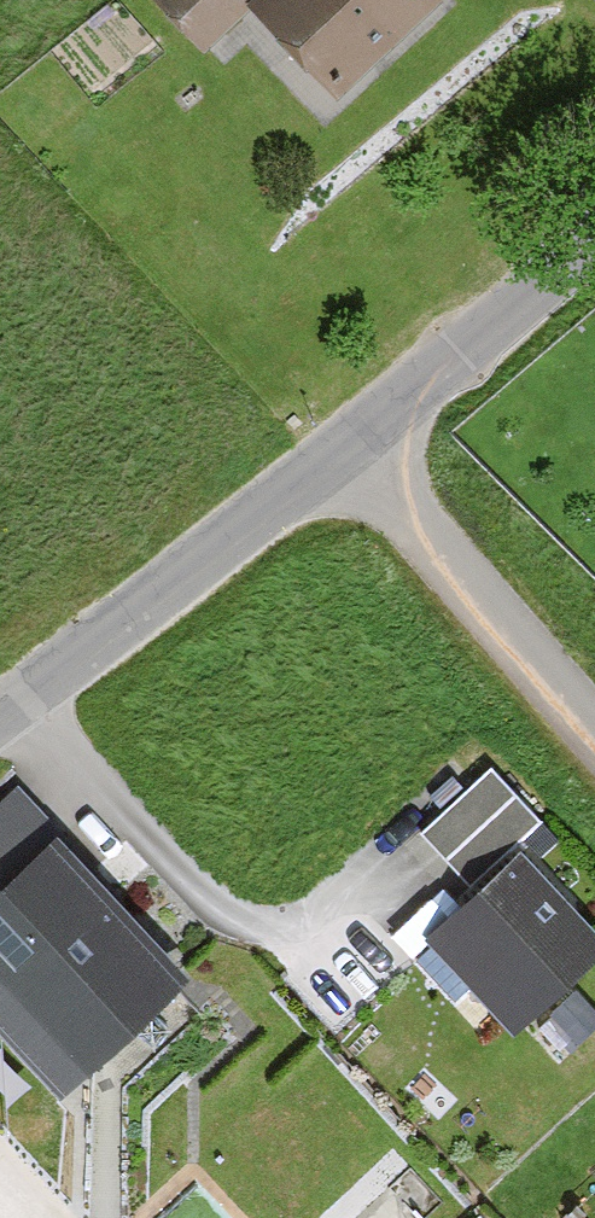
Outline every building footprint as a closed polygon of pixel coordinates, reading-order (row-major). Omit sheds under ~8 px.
[(217,56),(269,6),(350,89),(444,0),(163,0),(217,56)] [(541,826),(494,771),(420,833),(466,888),(541,826)] [(73,834),(0,899),(0,1022),(70,1099),(204,979),(73,834)] [(529,853),(427,941),(514,1042),(594,972),(594,928),(529,853)]
